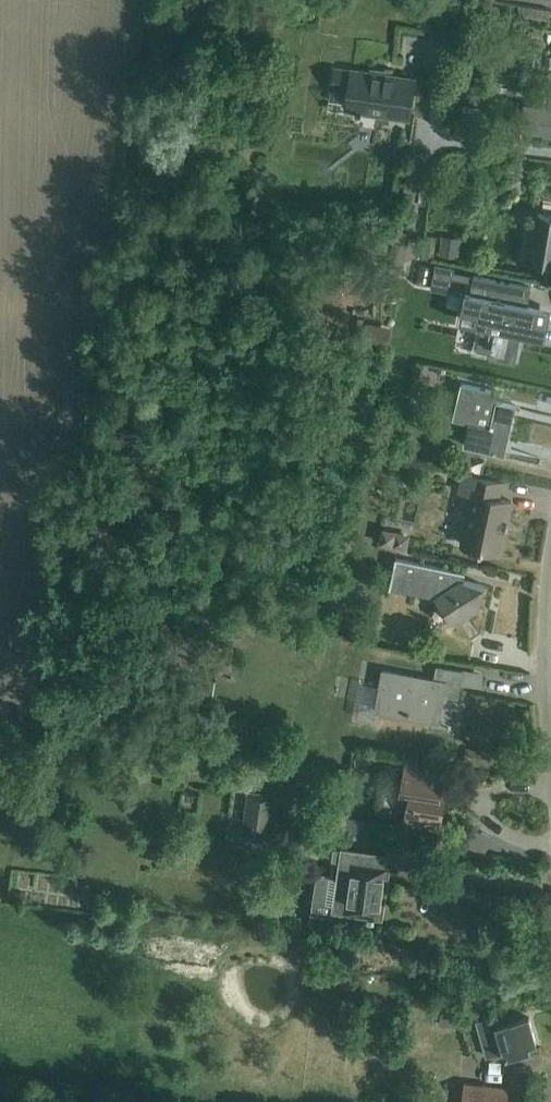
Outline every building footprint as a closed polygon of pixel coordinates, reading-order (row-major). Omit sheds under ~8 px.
[(550,19),(550,9),(519,5),(518,14),(550,19)] [(411,122),(416,83),(336,73),(334,92),(353,94),(350,114),(411,122)] [(521,131),(550,136),(550,109),(525,105),(521,131)] [(409,192),(430,191),(429,168),(409,169),(409,192)] [(539,211),(531,261),(550,264),(550,213),(539,211)] [(460,240),(441,239),(439,257),(458,259),(460,240)] [(472,282),(469,300),(473,301),(473,300),(487,303),(482,325),(482,326),(477,350),(491,353),(490,359),(503,361),(515,364),(518,351),(521,334),(527,308),(528,305),(531,287),(490,279),(474,275),(463,273),(454,271),(454,269),(454,267),(444,264),(436,263),(435,269),(430,289),(440,291),(449,293),(452,278),(464,280),(472,282)] [(463,382),(454,419),(471,423),(466,443),(487,448),(506,453),(516,407),(499,403),(502,391),(463,382)] [(480,543),(480,545),(485,546),(486,544),(502,548),(512,499),(500,496),(503,479),(465,471),(461,490),(474,492),(464,540),(480,543)] [(384,529),(381,542),(394,544),(397,531),(384,529)] [(404,533),(397,531),(394,544),(407,547),(408,539),(404,533)] [(482,604),(486,583),(466,579),(468,570),(397,557),(391,588),(435,596),(455,623),(482,604)] [(461,689),(464,669),(437,665),(434,679),(384,669),(377,709),(432,719),(435,705),(443,706),(447,687),(461,689)] [(247,742),(240,726),(216,737),(223,753),(247,742)] [(465,749),(463,764),(495,769),(497,753),(465,749)] [(407,762),(400,801),(409,802),(405,822),(441,829),(446,797),(440,796),(445,769),(407,762)] [(239,763),(238,776),(250,778),(251,764),(239,763)] [(244,839),(271,842),(277,797),(251,793),(244,839)] [(349,819),(347,833),(361,835),(363,821),(349,819)] [(344,855),(335,916),(383,923),(390,872),(386,871),(387,861),(344,855)] [(133,901),(116,899),(115,913),(131,914),(133,901)] [(529,1016),(498,1025),(496,1017),(478,1022),(488,1057),(505,1051),(507,1057),(523,1052),(522,1047),(537,1043),(529,1016)] [(466,1085),(464,1101),(508,1101),(509,1089),(466,1085)]
